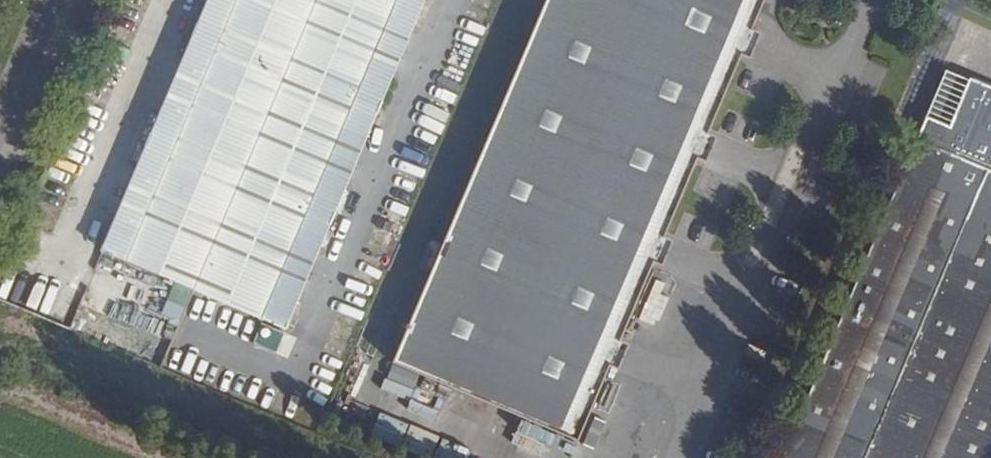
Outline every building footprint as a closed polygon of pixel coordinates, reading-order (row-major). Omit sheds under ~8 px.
[(91,271),(185,310),(316,0),(206,0),(91,271)] [(420,0),(316,0),(185,310),(273,347),(420,0)] [(390,362),(577,441),(606,371),(616,375),(628,345),(619,341),(650,267),(658,271),(670,242),(662,239),(693,165),(701,169),(715,137),(705,133),(736,61),(737,57),(747,61),(758,33),(749,30),(762,0),(543,0),(390,362)] [(943,72),(780,457),(990,457),(990,92),(943,72)]
